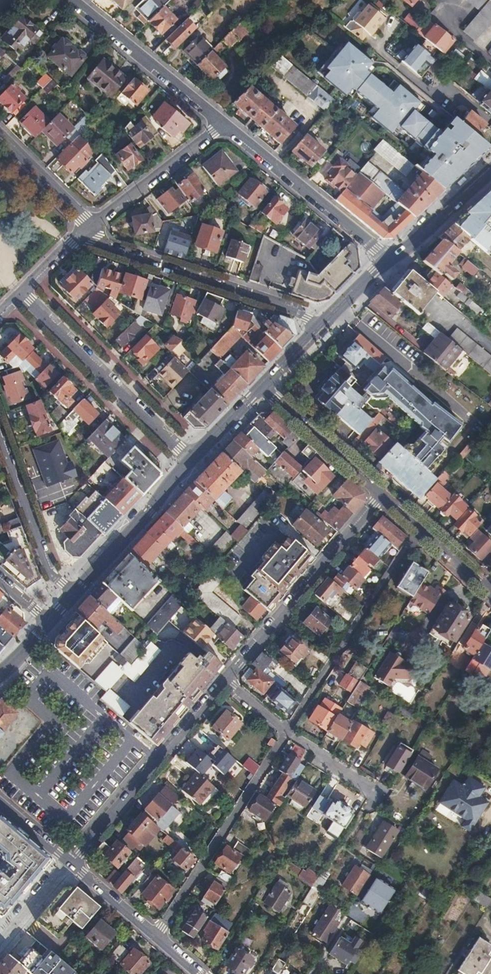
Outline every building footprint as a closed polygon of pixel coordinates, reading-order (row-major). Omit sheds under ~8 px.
[(122,10),(133,0),(111,0),(122,10)] [(145,25),(149,22),(163,8),(171,0),(143,0),(135,8),(141,14),(137,18),(145,25)] [(197,9),(202,4),(198,0),(193,5),(197,9)] [(480,11),(463,31),(474,40),(490,21),(490,2),(488,0),(467,0),(480,11)] [(356,25),(350,32),(366,46),(367,46),(373,38),(376,41),(390,24),(368,6),(362,14),(361,13),(357,13),(353,19),(353,22),(354,23),(356,25)] [(163,8),(149,22),(161,35),(163,34),(167,39),(178,28),(174,23),(176,21),(163,8)] [(411,15),(406,22),(416,30),(421,24),(411,15)] [(3,28),(0,32),(2,36),(0,38),(15,50),(18,46),(23,49),(30,40),(35,44),(42,35),(22,19),(16,26),(12,23),(9,28),(3,28)] [(426,21),(417,32),(442,54),(449,46),(453,41),(435,26),(434,27),(426,21)] [(221,41),(217,45),(222,50),(226,46),(228,48),(236,40),(238,41),(250,30),(241,22),(230,33),(221,41)] [(167,39),(165,40),(175,49),(190,34),(181,25),(178,28),(167,39)] [(217,37),(221,41),(230,33),(225,29),(217,37)] [(183,52),(196,65),(210,53),(214,48),(205,40),(203,43),(198,37),(183,52)] [(62,40),(47,57),(70,76),(85,59),(62,40)] [(438,50),(426,40),(420,48),(416,45),(402,62),(421,78),(435,60),(431,57),(438,50)] [(394,132),(398,128),(413,110),(419,103),(398,85),(391,93),(366,72),(372,65),(346,44),(324,70),(328,73),(323,79),(345,97),(352,90),(378,111),(371,118),(388,132),(390,129),(394,132)] [(449,46),(442,54),(448,58),(455,50),(449,46)] [(210,53),(196,65),(211,80),(214,77),(218,82),(228,72),(210,53)] [(281,56),(271,66),(283,76),(284,75),(298,87),(307,77),(281,56)] [(104,61),(89,79),(111,98),(125,79),(104,61)] [(488,91),(490,94),(490,80),(481,71),(474,79),(488,91)] [(51,80),(45,74),(37,83),(42,88),(51,80)] [(307,77),(298,87),(308,96),(308,97),(325,112),(334,100),(307,77)] [(42,88),(42,89),(47,95),(56,85),(51,80),(42,88)] [(146,92),(132,80),(120,94),(135,106),(146,92)] [(0,99),(0,103),(3,106),(4,110),(8,113),(11,113),(24,100),(17,93),(19,91),(13,85),(0,99)] [(248,87),(232,103),(261,128),(280,107),(276,104),(272,108),(248,87)] [(488,91),(478,103),(490,114),(490,94),(488,91)] [(164,105),(153,118),(164,128),(163,129),(173,137),(178,131),(181,133),(188,125),(164,105)] [(261,128),(255,135),(275,151),(295,127),(277,113),(281,109),(280,107),(261,128)] [(20,122),(35,138),(42,131),(49,124),(33,108),(20,122)] [(440,133),(413,110),(398,128),(414,141),(416,138),(426,146),(424,148),(426,150),(440,133)] [(470,113),(461,124),(477,137),(486,126),(470,113)] [(63,140),(69,146),(78,137),(93,121),(87,115),(73,129),(58,115),(49,124),(42,131),(57,145),(63,140)] [(141,144),(157,132),(145,117),(139,121),(141,125),(134,130),(129,123),(124,129),(135,144),(139,142),(141,144)] [(453,118),(440,133),(426,150),(433,156),(420,171),(444,191),(490,148),(477,137),(461,124),(453,118)] [(315,124),(309,130),(314,134),(319,128),(315,124)] [(120,148),(129,141),(122,131),(114,141),(120,148)] [(305,136),(291,152),(293,153),(293,154),(300,161),(302,159),(311,167),(314,163),(320,167),(326,161),(329,157),(305,136)] [(78,137),(69,146),(70,147),(56,160),(71,174),(79,165),(81,167),(86,162),(83,160),(89,154),(86,146),(78,137)] [(405,159),(383,140),(375,150),(397,168),(405,159)] [(130,146),(117,156),(127,170),(132,167),(133,168),(142,161),(130,146)] [(329,157),(326,161),(335,169),(325,181),(333,187),(334,187),(342,193),(360,172),(361,171),(349,160),(345,165),(339,160),(343,155),(336,149),(329,157)] [(86,171),(77,180),(94,196),(102,189),(98,186),(109,175),(111,176),(115,172),(101,154),(95,161),(99,165),(90,175),(86,171)] [(220,154),(202,167),(217,186),(235,172),(220,154)] [(397,204),(414,219),(425,208),(406,192),(405,193),(380,172),(379,174),(367,164),(361,171),(360,172),(384,193),(397,204)] [(419,177),(411,186),(431,203),(444,191),(420,171),(419,171),(416,175),(419,177)] [(342,193),(336,201),(361,221),(382,238),(392,239),(401,231),(414,219),(397,204),(381,219),(373,213),(374,211),(374,210),(373,209),(372,208),(384,193),(360,172),(342,193)] [(191,176),(178,186),(190,202),(203,192),(191,176)] [(250,181),(238,194),(254,208),(259,202),(259,201),(265,193),(250,181)] [(406,192),(425,208),(431,203),(411,186),(406,192)] [(175,199),(178,196),(172,188),(157,200),(168,215),(180,206),(175,199)] [(451,225),(454,227),(468,239),(487,254),(490,250),(490,188),(451,225)] [(180,195),(178,196),(175,199),(180,206),(185,202),(180,195)] [(274,199),(262,213),(275,224),(286,211),(281,207),(282,205),(274,199)] [(162,222),(158,216),(150,217),(149,215),(133,218),(136,235),(159,231),(162,222)] [(253,219),(247,226),(260,233),(264,226),(253,219)] [(306,221),(294,236),(308,247),(310,246),(314,250),(322,240),(317,236),(320,233),(306,221)] [(438,237),(441,240),(455,251),(468,239),(454,227),(451,225),(438,237)] [(201,227),(195,246),(215,252),(222,233),(201,227)] [(171,231),(163,253),(184,260),(191,237),(171,231)] [(263,235),(260,243),(274,250),(278,243),(263,235)] [(441,240),(420,261),(430,269),(438,276),(441,272),(450,280),(455,273),(446,265),(457,253),(455,251),(441,240)] [(232,241),(227,257),(242,262),(247,246),(232,241)] [(293,287),(290,295),(315,303),(328,300),(359,269),(357,253),(357,249),(349,243),(316,276),(298,271),(295,279),(291,278),(288,286),(293,287)] [(105,260),(97,258),(92,275),(100,277),(102,270),(105,260)] [(477,268),(464,258),(459,264),(461,266),(461,268),(471,276),(477,268)] [(253,264),(247,281),(257,284),(262,267),(253,264)] [(60,282),(63,285),(76,272),(73,269),(60,282)] [(428,280),(425,284),(434,292),(441,298),(451,286),(438,276),(430,269),(425,276),(428,280)] [(76,272),(63,285),(61,287),(75,301),(92,285),(78,270),(76,272)] [(102,270),(100,277),(96,289),(103,294),(105,288),(112,291),(110,298),(115,301),(120,287),(117,286),(120,276),(102,270)] [(409,271),(404,278),(429,299),(434,292),(425,284),(409,271)] [(133,312),(140,316),(142,309),(145,302),(140,300),(146,282),(127,275),(120,294),(137,300),(133,312)] [(391,293),(403,303),(416,314),(429,299),(404,278),(391,293)] [(463,294),(468,289),(459,282),(455,288),(463,294)] [(168,292),(150,286),(145,302),(142,309),(160,315),(168,292)] [(384,287),(369,302),(389,318),(403,303),(391,293),(384,287)] [(95,290),(85,300),(96,311),(95,312),(100,317),(97,319),(105,327),(118,314),(95,290)] [(480,309),(459,292),(456,297),(477,314),(480,309)] [(224,299),(206,293),(196,313),(216,324),(223,311),(219,309),(224,299)] [(177,296),(170,315),(181,319),(180,321),(186,323),(186,321),(188,321),(194,302),(177,296)] [(259,310),(254,309),(252,315),(250,320),(254,325),(261,330),(264,327),(256,319),(259,310)] [(237,312),(232,327),(246,331),(250,320),(252,315),(242,312),(242,313),(237,312)] [(273,323),(292,337),(295,335),(292,321),(270,314),(269,319),(273,323)] [(425,331),(434,338),(438,332),(426,322),(422,326),(421,328),(425,331)] [(133,323),(116,341),(122,347),(128,341),(129,342),(135,336),(134,335),(139,329),(133,323)] [(273,342),(280,350),(292,337),(273,323),(271,326),(269,324),(267,327),(271,331),(267,336),(273,342)] [(254,349),(268,362),(280,350),(273,342),(267,336),(261,330),(254,325),(251,329),(263,340),(254,349)] [(232,327),(217,343),(210,350),(219,359),(241,336),(232,327)] [(460,351),(490,376),(490,356),(456,328),(446,339),(460,351)] [(434,338),(422,353),(444,370),(460,351),(446,339),(438,332),(434,338)] [(246,333),(242,337),(249,344),(253,340),(246,333)] [(349,376),(347,374),(355,366),(357,368),(362,362),(373,371),(381,362),(385,357),(358,334),(351,341),(349,340),(340,350),(341,351),(338,355),(344,360),(338,367),(332,374),(331,373),(319,387),(324,392),(317,400),(357,435),(371,420),(358,409),(369,396),(372,399),(383,399),(386,397),(414,423),(429,405),(389,369),(387,372),(382,367),(361,390),(364,392),(359,398),(343,383),(349,376)] [(0,355),(13,368),(19,366),(25,360),(23,359),(32,350),(19,337),(0,355)] [(138,357),(140,359),(141,358),(146,362),(158,350),(145,337),(132,351),(134,353),(134,355),(137,358),(138,357)] [(166,345),(172,352),(182,342),(174,337),(166,345)] [(172,352),(171,352),(178,358),(189,346),(182,342),(172,352)] [(222,362),(246,385),(264,366),(247,350),(236,362),(229,355),(222,362)] [(47,366),(32,352),(25,360),(19,366),(23,372),(23,373),(29,367),(38,375),(47,366)] [(457,378),(468,359),(459,354),(448,373),(457,378)] [(173,389),(189,373),(174,359),(159,374),(164,379),(168,382),(167,384),(173,389)] [(209,391),(225,407),(246,385),(222,362),(220,360),(214,366),(222,374),(223,376),(216,384),(209,391)] [(13,368),(5,371),(7,377),(5,378),(8,387),(11,387),(14,395),(11,397),(13,404),(28,398),(25,391),(23,391),(20,382),(22,381),(19,373),(23,372),(19,366),(13,368)] [(47,366),(38,375),(34,379),(43,388),(57,374),(47,366)] [(223,376),(222,374),(214,382),(216,384),(223,376)] [(68,388),(70,386),(62,378),(49,391),(68,409),(73,403),(69,399),(74,393),(68,388)] [(11,387),(8,387),(6,388),(9,398),(11,397),(14,395),(11,387)] [(209,391),(183,418),(194,428),(205,428),(225,407),(209,391)] [(39,398),(41,400),(43,403),(47,398),(43,394),(39,398)] [(58,426),(62,433),(65,437),(77,425),(73,422),(79,416),(88,426),(98,415),(83,400),(68,415),(58,426)] [(38,403),(26,408),(28,415),(28,416),(33,430),(34,430),(37,436),(49,431),(38,403)] [(394,443),(377,463),(417,499),(435,480),(426,472),(430,470),(444,456),(444,450),(434,442),(438,437),(446,443),(459,426),(431,404),(429,405),(414,423),(418,426),(419,429),(423,433),(411,447),(409,446),(403,446),(401,449),(394,443)] [(50,414),(58,426),(68,415),(59,405),(50,414)] [(261,413),(259,415),(276,432),(284,438),(281,441),(287,447),(288,448),(299,437),(273,413),(261,413)] [(357,435),(355,438),(359,442),(382,417),(377,413),(371,420),(357,435)] [(259,415),(250,425),(268,441),(276,432),(259,415)] [(125,441),(104,421),(87,439),(107,459),(125,441)] [(250,425),(241,434),(257,449),(266,457),(275,448),(268,441),(250,425)] [(374,430),(362,443),(366,446),(366,447),(378,458),(392,443),(379,432),(378,433),(374,430)] [(474,437),(489,449),(490,446),(490,439),(481,430),(474,437)] [(241,434),(234,442),(252,458),(256,453),(254,452),(257,449),(241,434)] [(58,441),(32,450),(46,488),(76,477),(71,463),(67,464),(58,441)] [(234,442),(223,454),(238,468),(240,466),(246,471),(248,469),(258,478),(265,471),(252,458),(234,442)] [(316,452),(308,445),(301,452),(310,460),(316,452)] [(467,445),(457,457),(461,460),(471,448),(467,445)] [(124,480),(141,496),(150,487),(160,476),(159,465),(148,454),(143,459),(133,449),(120,462),(131,472),(124,480)] [(274,462),(293,478),(302,469),(282,452),(281,454),(274,462)] [(204,474),(195,484),(214,500),(223,509),(232,500),(223,491),(227,486),(241,471),(238,468),(223,454),(209,469),(204,474)] [(315,486),(320,491),(333,477),(315,459),(303,471),(316,484),(315,486)] [(443,471),(436,479),(438,482),(427,496),(428,497),(427,500),(438,510),(450,496),(441,489),(446,483),(444,481),(448,476),(443,471)] [(112,506),(122,516),(141,496),(124,480),(123,480),(104,499),(112,506)] [(318,512),(316,514),(337,532),(363,502),(362,494),(347,480),(333,495),(345,506),(334,518),(325,510),(321,515),(318,512)] [(195,484),(185,495),(201,509),(204,511),(214,500),(195,484)] [(291,492),(285,488),(281,492),(287,497),(291,492)] [(102,534),(104,536),(122,516),(112,506),(104,499),(96,491),(87,501),(85,500),(75,510),(94,528),(102,534)] [(263,491),(236,520),(241,525),(247,530),(262,514),(274,501),(263,491)] [(450,496),(438,510),(439,511),(439,514),(442,516),(444,515),(446,516),(448,514),(454,519),(466,506),(452,494),(450,496)] [(181,499),(166,515),(187,533),(192,528),(187,523),(197,513),(201,509),(185,495),(181,499)] [(453,525),(460,532),(462,530),(468,535),(481,521),(468,509),(453,525)] [(80,557),(102,534),(94,528),(75,510),(68,518),(69,518),(58,530),(66,537),(61,542),(62,550),(70,557),(80,557)] [(293,526),(316,545),(329,530),(306,510),(293,526)] [(166,515),(148,535),(163,549),(175,535),(178,538),(181,535),(190,544),(194,539),(187,533),(166,515)] [(20,526),(17,518),(4,523),(7,531),(20,526)] [(383,518),(373,529),(377,533),(391,545),(396,548),(405,537),(383,518)] [(231,536),(236,541),(237,542),(247,530),(241,525),(231,536)] [(0,565),(0,567),(22,586),(26,589),(36,582),(40,580),(32,558),(20,526),(7,531),(0,534),(0,558),(3,561),(0,565)] [(469,537),(474,542),(468,549),(480,560),(490,549),(490,543),(476,529),(469,537)] [(226,531),(208,551),(218,561),(236,541),(231,536),(226,531)] [(367,549),(378,559),(379,560),(391,545),(377,533),(373,538),(374,540),(367,549)] [(148,535),(129,555),(131,557),(144,569),(163,549),(148,535)] [(281,544),(283,546),(290,538),(288,536),(281,544)] [(252,579),(242,589),(251,597),(266,609),(267,610),(276,599),(279,601),(291,587),(285,583),(287,581),(288,579),(293,584),(303,572),(302,572),(304,569),(302,567),(304,564),(311,556),(290,538),(283,546),(280,549),(273,543),(272,544),(267,550),(264,554),(260,558),(258,560),(259,561),(253,568),(255,570),(249,576),(252,579)] [(365,548),(357,557),(367,566),(368,564),(372,567),(378,559),(367,549),(365,548)] [(104,586),(116,598),(120,602),(129,610),(156,581),(144,569),(131,557),(104,586)] [(357,557),(349,567),(362,578),(369,570),(366,567),(367,566),(357,557)] [(421,584),(428,573),(412,564),(397,587),(412,597),(421,584)] [(337,573),(331,581),(340,589),(344,591),(349,585),(354,589),(363,579),(362,578),(349,567),(348,566),(340,575),(337,573)] [(213,570),(201,584),(192,594),(197,599),(219,617),(233,629),(234,628),(242,619),(211,593),(223,578),(213,570)] [(328,579),(314,596),(322,602),(331,591),(339,597),(344,591),(340,589),(331,581),(328,579)] [(412,597),(410,601),(429,613),(440,595),(448,591),(437,584),(434,589),(433,588),(432,591),(428,588),(421,584),(412,597)] [(102,585),(90,598),(106,612),(109,615),(120,602),(116,598),(104,586),(102,585)] [(192,594),(183,605),(180,608),(183,610),(187,605),(189,607),(197,599),(192,594)] [(172,595),(146,625),(157,634),(169,621),(180,608),(183,605),(172,595)] [(266,609),(251,597),(242,608),(257,620),(266,609)] [(90,598),(75,614),(79,617),(94,631),(103,621),(107,624),(106,625),(117,635),(124,628),(109,615),(106,612),(90,598)] [(331,609),(341,618),(346,611),(336,603),(331,609)] [(4,613),(0,613),(0,627),(12,638),(24,624),(23,613),(15,606),(10,612),(7,610),(4,613)] [(448,606),(430,635),(449,648),(468,618),(448,606)] [(180,608),(169,621),(200,648),(212,634),(208,630),(194,619),(187,627),(181,622),(188,614),(183,610),(180,608)] [(310,622),(306,627),(318,637),(332,621),(316,608),(306,619),(310,622)] [(79,617),(57,640),(73,653),(73,652),(78,656),(79,655),(89,664),(107,644),(94,631),(79,617)] [(243,636),(234,628),(233,629),(219,617),(208,630),(212,634),(219,639),(232,650),(243,636)] [(479,628),(470,623),(461,638),(466,641),(462,647),(474,655),(481,644),(490,630),(481,625),(479,628)] [(4,648),(12,638),(0,627),(0,644),(4,648)] [(285,644),(280,651),(294,663),(299,657),(302,659),(308,652),(309,653),(314,647),(295,633),(286,644),(285,644)] [(134,638),(119,655),(123,658),(130,665),(131,664),(135,659),(140,654),(144,648),(145,648),(134,638)] [(57,640),(55,650),(79,670),(84,664),(85,665),(89,664),(79,655),(78,656),(73,652),(73,653),(57,640)] [(149,643),(145,648),(144,648),(155,657),(160,651),(149,643)] [(464,671),(471,675),(476,668),(487,675),(490,669),(490,650),(481,644),(474,655),(470,661),(464,671)] [(155,657),(144,648),(140,654),(150,662),(155,657)] [(262,654),(252,665),(257,669),(261,673),(265,676),(269,671),(271,673),(277,666),(275,665),(278,661),(273,658),(264,650),(262,654)] [(186,654),(184,657),(190,663),(188,666),(184,663),(161,690),(164,692),(156,701),(176,718),(184,708),(186,711),(192,703),(189,701),(201,687),(204,689),(210,682),(223,666),(204,651),(198,659),(194,658),(193,660),(186,654)] [(389,652),(373,677),(388,687),(394,678),(410,679),(411,662),(404,661),(389,652)] [(140,654),(135,659),(146,668),(150,662),(140,654)] [(154,692),(151,696),(154,699),(156,701),(164,692),(161,690),(184,663),(188,666),(190,663),(184,657),(181,660),(175,668),(160,685),(156,690),(154,692)] [(459,667),(464,671),(470,661),(465,657),(459,667)] [(130,665),(123,658),(118,663),(126,670),(126,669),(130,665)] [(135,659),(131,664),(142,672),(146,668),(135,659)] [(111,662),(107,667),(119,677),(120,676),(123,673),(123,672),(111,662)] [(356,662),(347,674),(359,682),(367,669),(356,662)] [(131,664),(130,665),(126,669),(137,678),(142,672),(131,664)] [(107,667),(102,672),(114,682),(119,677),(107,667)] [(337,681),(343,671),(334,667),(329,677),(337,681)] [(250,668),(242,677),(247,681),(255,672),(250,668)] [(126,669),(126,670),(123,672),(123,673),(125,675),(133,682),(137,678),(126,669)] [(255,672),(247,681),(262,694),(272,682),(265,676),(261,673),(257,669),(255,672)] [(102,672),(98,677),(110,688),(114,682),(102,672)] [(347,674),(340,685),(352,693),(359,682),(347,674)] [(98,677),(93,682),(105,692),(109,689),(110,688),(98,677)] [(352,693),(346,702),(358,709),(370,688),(359,682),(352,693)] [(109,689),(105,692),(100,699),(105,703),(114,693),(109,689)] [(285,715),(290,719),(297,708),(294,705),(296,702),(280,689),(270,701),(286,713),(285,715)] [(114,693),(105,703),(111,707),(119,698),(114,693)] [(129,722),(132,725),(154,699),(151,696),(129,722)] [(119,698),(111,707),(117,712),(125,703),(119,698)] [(157,739),(160,741),(165,735),(163,734),(165,730),(168,732),(172,727),(170,725),(176,718),(156,701),(154,699),(132,725),(154,744),(157,739)] [(310,720),(328,731),(338,716),(341,710),(325,699),(319,708),(318,707),(310,720)] [(3,733),(1,731),(15,714),(0,700),(0,737),(3,733)] [(125,703),(117,712),(121,716),(130,707),(125,703)] [(399,706),(396,711),(411,720),(414,715),(399,706)] [(225,712),(212,728),(227,741),(240,725),(225,712)] [(338,716),(328,731),(341,739),(350,724),(338,716)] [(350,724),(341,739),(356,749),(359,744),(365,748),(373,735),(359,727),(352,722),(350,724)] [(400,743),(387,765),(399,772),(410,754),(402,749),(404,746),(400,743)] [(296,745),(289,755),(294,758),(299,761),(306,750),(296,745)] [(197,749),(185,763),(197,773),(201,776),(213,762),(197,749)] [(413,782),(415,784),(417,782),(426,787),(437,770),(427,764),(431,757),(421,751),(417,758),(405,777),(413,782)] [(279,771),(283,774),(291,779),(295,782),(297,779),(304,768),(298,764),(299,761),(294,758),(289,755),(279,771)] [(253,776),(257,769),(247,760),(241,766),(250,774),(253,776)] [(241,766),(238,764),(234,769),(231,766),(229,769),(231,771),(226,777),(237,787),(242,782),(244,783),(246,780),(250,774),(241,766)] [(212,786),(197,773),(182,790),(199,805),(210,792),(209,790),(212,786)] [(271,792),(266,799),(279,807),(285,798),(280,796),(291,779),(283,774),(272,791),(271,792)] [(460,827),(470,833),(489,803),(479,796),(485,787),(467,776),(461,785),(452,779),(437,803),(464,821),(460,827)] [(295,782),(287,795),(304,807),(314,791),(307,786),(307,787),(304,785),(304,784),(297,779),(295,782)] [(417,782),(415,784),(424,790),(426,787),(417,782)] [(164,832),(167,828),(165,827),(163,825),(157,820),(171,804),(172,804),(179,797),(178,796),(165,786),(145,809),(146,811),(142,815),(158,828),(164,832)] [(224,795),(234,804),(239,798),(229,789),(224,795)] [(259,796),(249,812),(264,821),(274,805),(259,796)] [(319,796),(312,807),(333,821),(343,805),(335,801),(333,805),(319,796)] [(171,804),(157,820),(163,825),(165,827),(167,828),(181,812),(172,804),(171,804)] [(343,805),(333,821),(344,827),(351,816),(348,814),(351,810),(343,805)] [(117,841),(130,852),(135,856),(154,835),(172,849),(173,848),(177,843),(167,835),(164,832),(158,828),(142,815),(140,813),(129,826),(117,841)] [(0,917),(26,886),(48,859),(33,845),(16,830),(0,817),(0,917)] [(373,843),(369,850),(369,851),(380,858),(396,832),(383,823),(372,841),(371,842),(373,843)] [(361,845),(369,850),(373,843),(371,842),(372,841),(366,837),(361,845)] [(103,842),(95,851),(102,857),(103,856),(116,867),(130,852),(117,841),(114,844),(111,848),(107,845),(103,842)] [(237,842),(232,849),(246,857),(250,850),(237,842)] [(177,843),(173,848),(177,853),(182,848),(177,843)] [(225,846),(215,863),(229,873),(234,866),(237,868),(240,862),(239,861),(241,856),(225,846)] [(186,871),(195,859),(182,848),(177,853),(172,859),(179,864),(179,863),(182,865),(181,867),(186,871)] [(150,856),(144,863),(154,871),(159,864),(150,856)] [(136,857),(124,871),(133,878),(139,870),(148,877),(151,875),(154,871),(144,863),(136,857)] [(290,862),(285,870),(297,878),(302,870),(290,862)] [(358,869),(370,877),(372,872),(361,865),(358,869)] [(343,886),(357,896),(370,877),(358,869),(355,867),(343,886)] [(297,878),(311,888),(319,876),(319,875),(308,868),(305,872),(302,870),(297,878)] [(114,870),(106,880),(112,886),(121,875),(114,870)] [(121,875),(112,886),(120,892),(133,878),(124,871),(121,875)] [(218,877),(228,884),(232,878),(221,871),(218,877)] [(151,875),(148,877),(141,885),(140,887),(146,891),(142,895),(159,909),(174,890),(157,877),(156,879),(151,875)] [(216,876),(200,901),(212,909),(228,884),(218,877),(216,876)] [(319,876),(311,888),(319,892),(326,880),(319,876)] [(361,901),(379,912),(394,888),(376,877),(361,901)] [(276,884),(286,890),(288,885),(279,879),(276,884)] [(263,885),(255,897),(278,912),(290,893),(286,890),(276,884),(272,891),(263,885)] [(72,922),(81,930),(99,907),(90,900),(76,887),(70,893),(64,888),(55,898),(61,903),(54,911),(48,906),(46,909),(68,927),(72,922)] [(311,888),(302,903),(310,908),(320,893),(319,892),(311,888)] [(489,907),(490,901),(490,897),(478,893),(475,902),(489,907)] [(55,898),(48,906),(54,911),(61,903),(55,898)] [(330,906),(313,933),(326,942),(337,924),(332,920),(337,911),(330,906)] [(46,909),(35,921),(57,940),(68,927),(46,909)] [(181,931),(193,938),(207,917),(195,910),(181,931)] [(99,921),(86,937),(100,949),(114,933),(99,921)] [(207,933),(202,940),(216,949),(226,933),(209,923),(204,931),(207,933)] [(340,936),(329,955),(346,965),(361,939),(354,935),(350,942),(340,936)] [(458,971),(464,973),(475,973),(477,971),(480,973),(490,957),(487,955),(490,949),(490,947),(478,939),(470,951),(469,950),(464,958),(466,959),(458,971)] [(25,970),(29,973),(34,973),(40,966),(44,968),(50,960),(30,943),(21,954),(22,955),(16,963),(25,970)] [(120,944),(110,955),(119,963),(128,951),(120,944)] [(226,965),(241,973),(243,973),(252,959),(236,949),(226,965)] [(121,964),(133,973),(141,973),(149,964),(133,950),(121,964)] [(0,963),(0,973),(21,973),(25,970),(16,963),(7,955),(0,963)] [(271,971),(276,973),(278,973),(285,963),(278,959),(271,971)]
